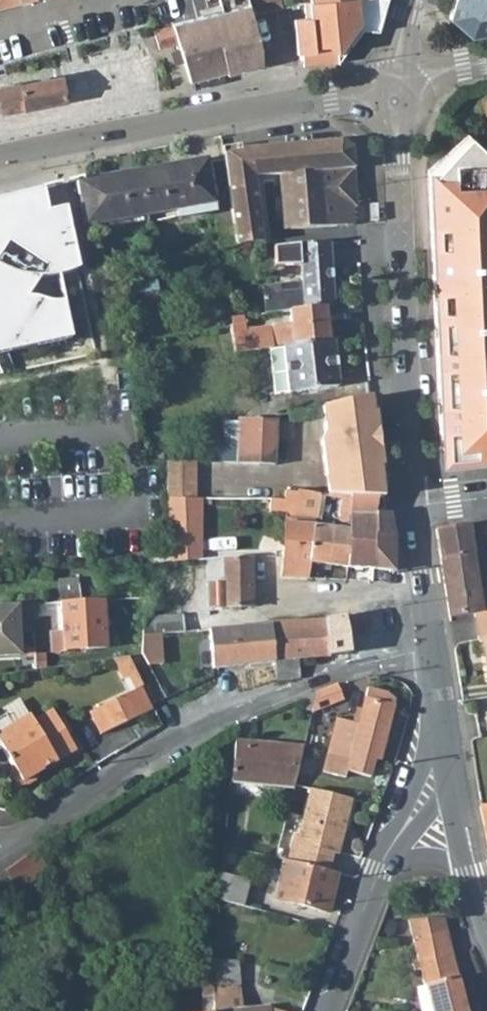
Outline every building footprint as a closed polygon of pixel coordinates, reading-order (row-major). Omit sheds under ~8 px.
[(188,81),(225,72),(226,74),(239,70),(260,65),(259,46),(251,13),(248,0),(219,0),(222,10),(172,23),(172,25),(177,43),(188,81)] [(251,13),(282,7),(280,0),(248,0),(251,13)] [(297,53),(302,53),(303,66),(338,62),(338,53),(358,26),(363,30),(379,31),(388,0),(328,0),(310,2),(304,2),(305,18),(294,19),(297,53)] [(452,8),(479,34),(486,33),(486,0),(454,0),(452,8)] [(153,31),(158,48),(177,43),(172,25),(153,31)] [(338,53),(338,62),(363,30),(358,26),(338,53)] [(2,113),(26,108),(33,107),(65,101),(60,76),(0,88),(0,105),(2,113)] [(471,136),(468,133),(428,169),(431,241),(432,256),(441,446),(448,446),(439,255),(443,255),(443,240),(438,241),(435,174),(471,136)] [(471,136),(435,174),(438,241),(443,240),(443,255),(439,255),(448,446),(460,445),(480,445),(481,456),(486,456),(486,151),(471,136)] [(322,142),(276,145),(278,175),(324,171),(324,169),(353,167),(352,147),(340,141),(322,142)] [(276,145),(223,154),(227,188),(254,185),(253,177),(278,175),(276,145)] [(206,159),(138,171),(146,215),(213,203),(206,159)] [(278,175),(282,231),(328,227),(353,225),(351,207),(356,207),(353,167),(324,169),(324,171),(278,175)] [(83,226),(146,215),(138,171),(81,181),(80,179),(74,180),(77,196),(78,196),(83,226)] [(227,188),(231,215),(235,245),(262,242),(254,185),(227,188)] [(72,338),(64,302),(61,303),(57,303),(52,303),(46,302),(36,299),(30,298),(26,298),(38,278),(45,278),(58,276),(66,274),(78,268),(65,207),(49,211),(46,212),(41,188),(35,189),(0,198),(0,354),(72,338)] [(219,247),(235,245),(231,215),(215,217),(219,247)] [(290,310),(324,307),(333,306),(329,241),(299,244),(273,247),(274,266),(300,265),(301,282),(262,286),(265,313),(290,310)] [(126,284),(129,306),(159,302),(156,280),(126,284)] [(283,346),(327,341),(324,307),(290,310),(291,324),(245,329),(244,324),(230,326),(234,351),(270,347),(283,346)] [(327,341),(283,346),(285,368),(288,392),(338,386),(332,340),(327,341)] [(274,370),(276,393),(288,392),(285,368),(274,370)] [(320,440),(327,495),(343,497),(350,498),(376,499),(383,498),(378,467),(381,467),(373,412),(371,413),(369,397),(321,407),(324,432),(320,440)] [(239,422),(225,422),(224,444),(238,444),(239,422)] [(237,464),(275,465),(276,424),(239,422),(238,444),(237,464)] [(460,445),(460,465),(486,463),(486,456),(481,456),(480,445),(460,445)] [(194,462),(166,462),(165,498),(166,498),(193,499),(194,462)] [(281,576),(307,578),(309,562),(315,525),(315,520),(320,494),(296,490),(295,493),(284,491),(283,500),(269,499),(268,511),(283,513),(284,505),(296,506),(294,523),(284,522),(281,576)] [(350,498),(343,497),(341,522),(348,523),(350,498)] [(166,498),(170,562),(199,559),(199,499),(193,499),(166,498)] [(372,570),(374,513),(376,499),(350,498),(348,523),(348,531),(346,567),(372,570)] [(392,571),(392,537),(388,514),(374,513),(372,570),(392,571)] [(471,546),(486,544),(486,522),(435,529),(449,618),(474,614),(486,611),(486,589),(478,590),(471,546)] [(348,531),(315,525),(309,562),(346,567),(348,531)] [(250,558),(222,559),(222,564),(223,583),(207,583),(209,608),(252,606),(250,558)] [(207,565),(207,583),(223,583),(222,564),(207,565)] [(57,580),(60,602),(80,601),(77,578),(57,580)] [(106,648),(103,600),(80,601),(60,602),(62,633),(50,634),(51,651),(106,648)] [(0,605),(0,655),(20,654),(18,631),(34,631),(32,603),(0,605)] [(474,614),(477,640),(481,639),(486,639),(486,647),(486,611),(474,614)] [(183,632),(182,616),(143,619),(142,635),(160,634),(183,632)] [(326,656),(349,653),(343,616),(321,620),(326,656)] [(270,623),(271,625),(274,662),(275,680),(299,677),(297,660),(326,656),(321,620),(270,623)] [(211,668),(274,662),(271,625),(208,631),(211,668)] [(141,653),(147,665),(163,664),(160,634),(142,635),(141,653)] [(128,657),(113,659),(124,679),(130,675),(135,672),(128,657)] [(135,672),(130,675),(137,688),(140,687),(142,685),(135,672)] [(317,690),(311,712),(311,713),(343,700),(336,683),(317,690)] [(100,734),(151,709),(140,687),(137,688),(89,711),(100,734)] [(346,771),(369,777),(374,759),(379,760),(395,700),(386,693),(367,688),(357,724),(336,718),(327,754),(348,760),(345,770),(346,771)] [(302,710),(311,712),(317,690),(306,695),(302,710)] [(19,698),(1,709),(4,715),(11,726),(29,716),(19,698)] [(37,772),(75,749),(52,711),(33,722),(29,716),(11,726),(4,715),(0,717),(0,749),(1,749),(12,766),(10,773),(17,784),(24,786),(35,779),(37,772)] [(231,781),(292,788),(302,749),(235,741),(231,781)] [(323,771),(344,777),(346,771),(345,770),(348,760),(327,754),(323,771)] [(350,799),(308,788),(296,838),(291,836),(285,861),(328,871),(332,854),(337,855),(340,840),(337,836),(339,830),(343,831),(350,799)] [(10,880),(17,890),(46,868),(31,849),(3,871),(10,880)] [(282,860),(273,899),(328,912),(337,873),(328,871),(285,861),(282,860)] [(10,880),(3,871),(0,873),(0,888),(10,880)] [(248,881),(220,873),(218,900),(241,906),(248,881)] [(441,919),(407,921),(418,962),(413,964),(414,970),(419,969),(423,985),(430,1010),(465,1010),(441,919)] [(214,960),(213,994),(213,1010),(279,1010),(269,1007),(269,1006),(243,1010),(238,961),(214,960)] [(213,994),(202,993),(201,1010),(213,1010),(213,994)]
